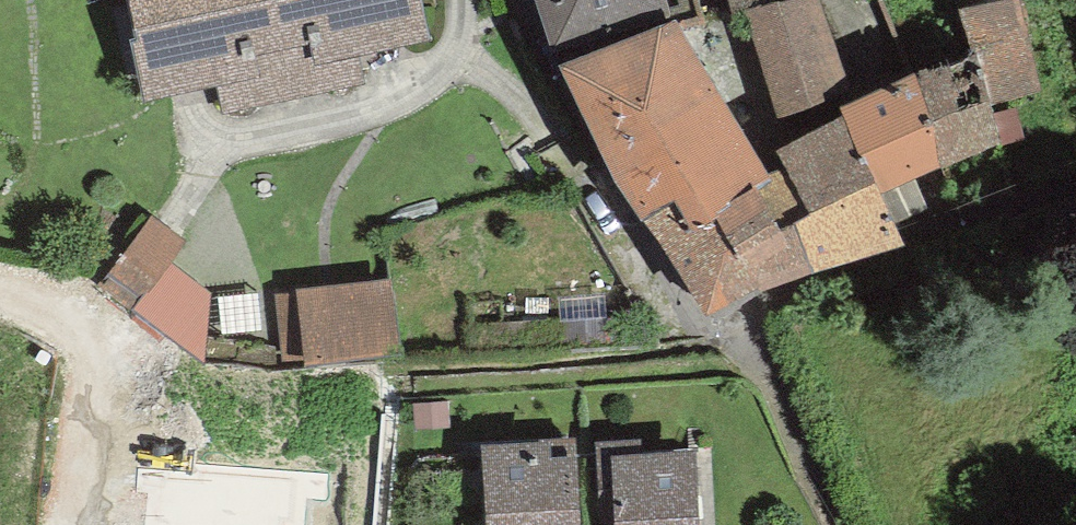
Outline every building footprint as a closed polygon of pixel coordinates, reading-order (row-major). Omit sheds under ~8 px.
[(407,0),(140,0),(159,85),(256,64),(252,46),(317,32),(321,48),(413,28),(407,0)] [(658,1),(658,0),(549,0),(559,32),(658,1)] [(773,0),(731,0),(735,11),(753,6),(773,0)] [(848,104),(821,24),(813,0),(773,0),(753,6),(792,142),(851,113),(848,104)] [(1042,82),(1017,0),(997,0),(963,7),(977,55),(990,98),(1042,82)] [(851,113),(792,142),(787,145),(796,168),(754,189),(660,34),(576,66),(610,134),(622,156),(642,189),(709,296),(760,266),(763,272),(870,235),(893,227),(875,181),(927,158),(984,132),(998,125),(990,98),(977,55),(848,104),(851,113)] [(203,358),(206,318),(153,279),(185,236),(153,213),(101,283),(203,358)] [(307,358),(399,349),(391,279),(298,287),(307,358)] [(538,448),(488,452),(493,524),(570,524),(565,458),(539,460),(538,448)] [(683,454),(617,459),(622,524),(688,524),(683,454)] [(154,473),(149,524),(318,524),(321,492),(154,473)]
